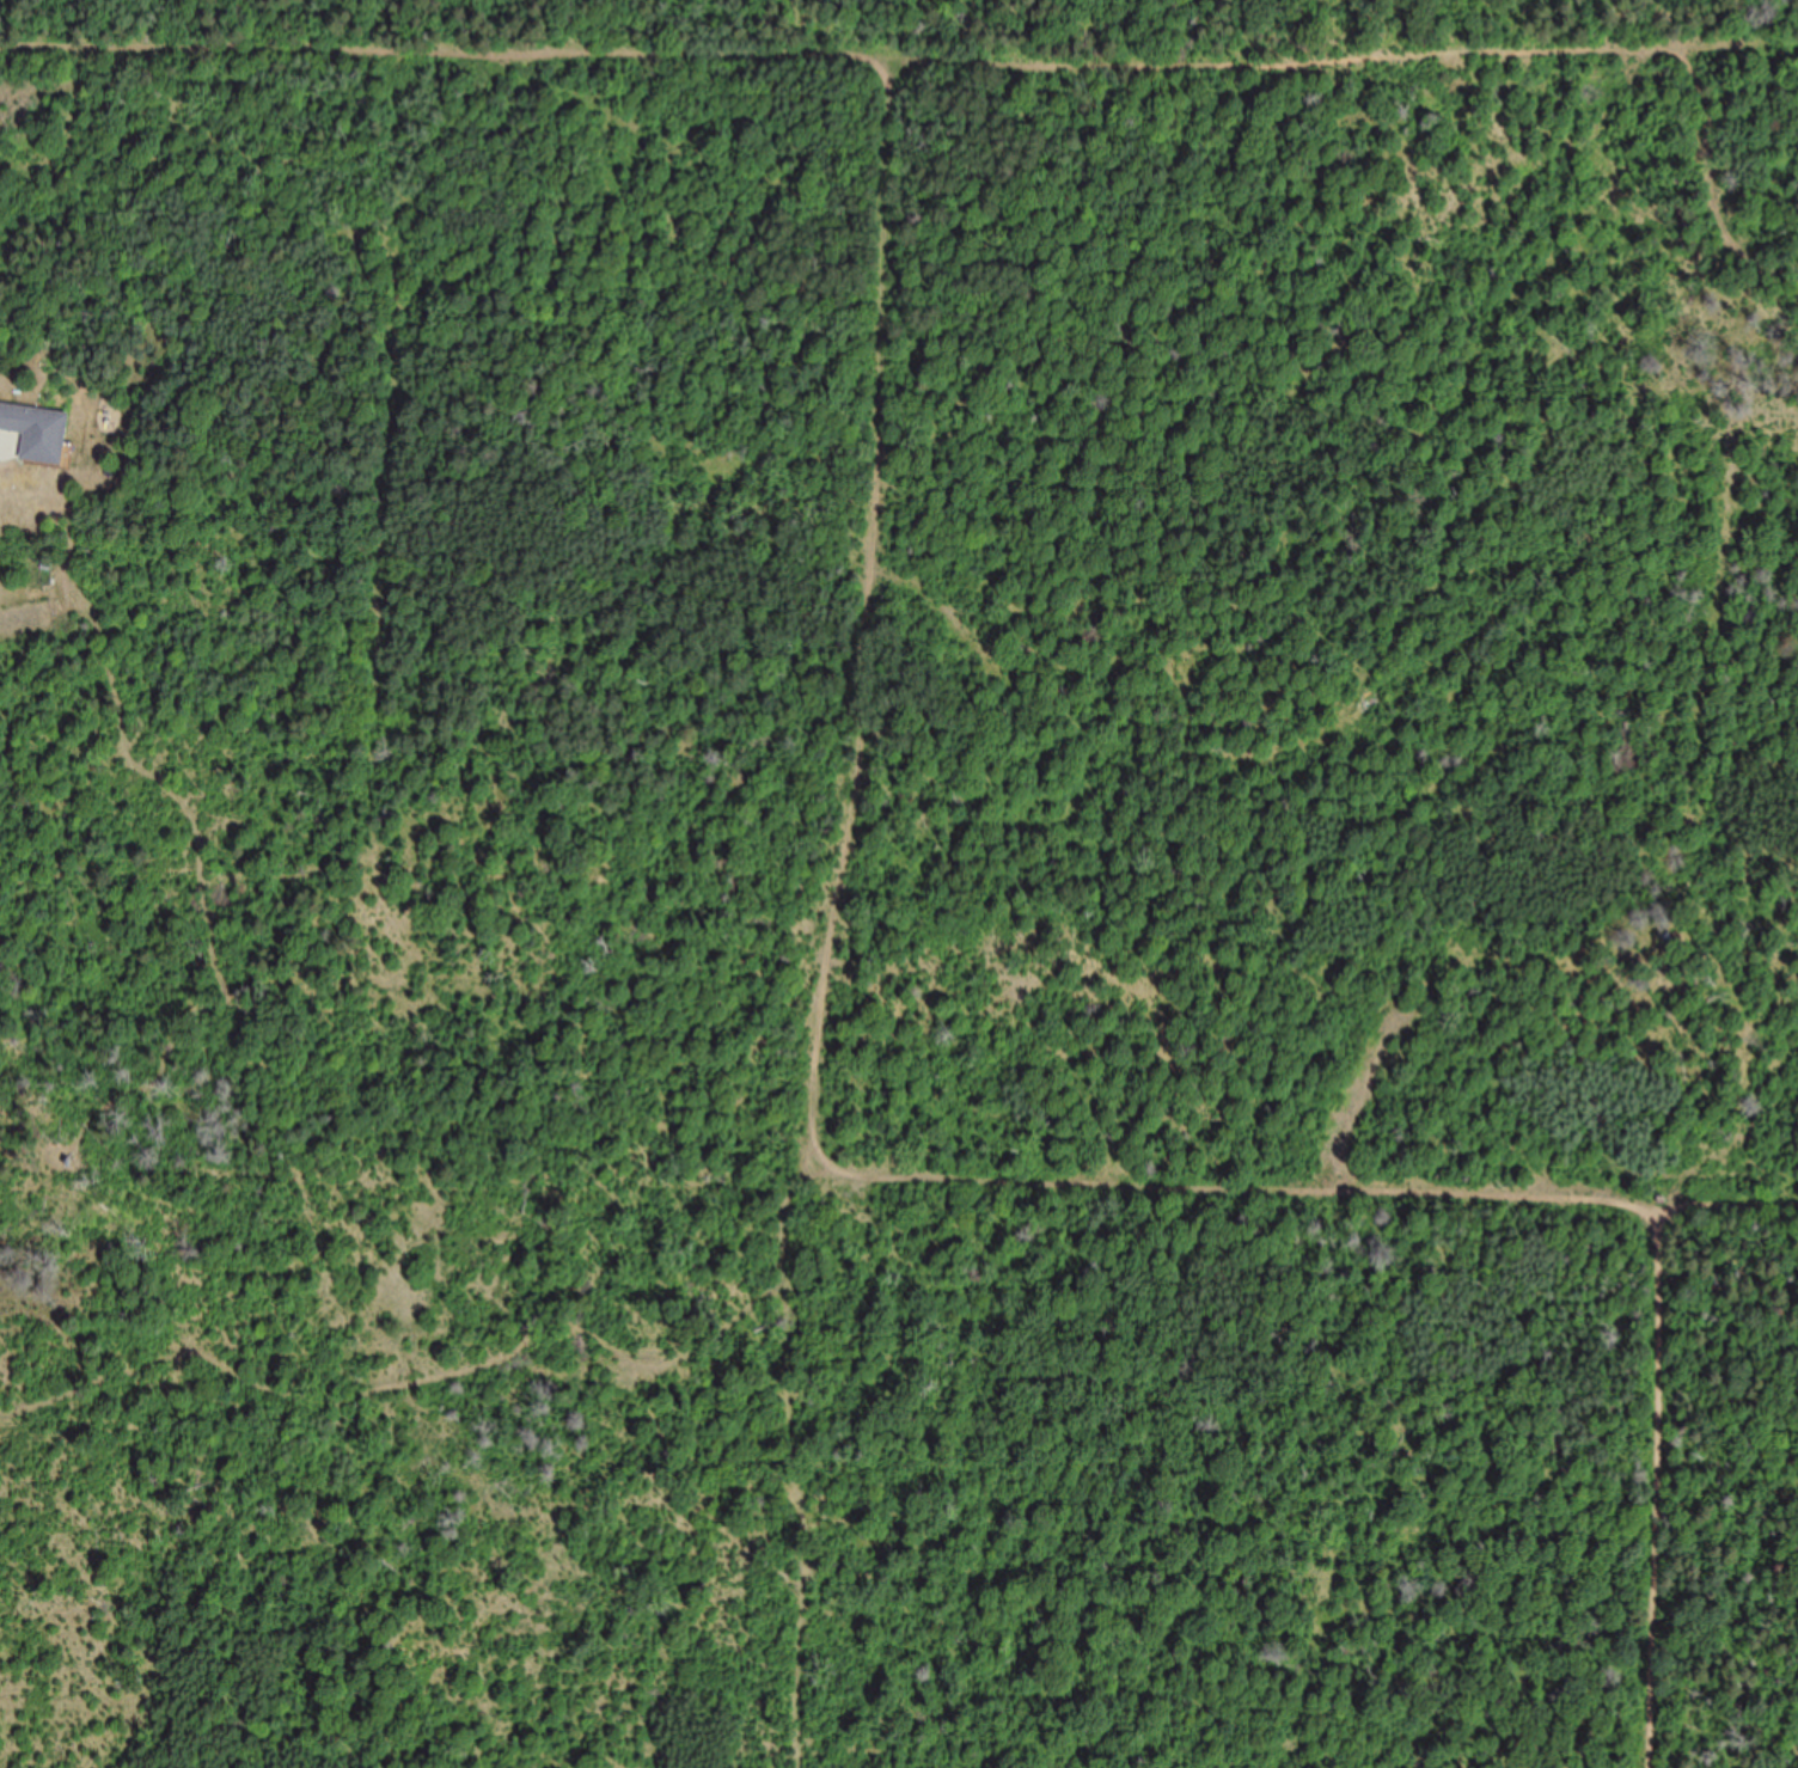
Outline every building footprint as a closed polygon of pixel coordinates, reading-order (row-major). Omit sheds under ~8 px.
[(28,433),(24,460),(65,465),(72,414),(0,404),(0,430),(28,433)]
